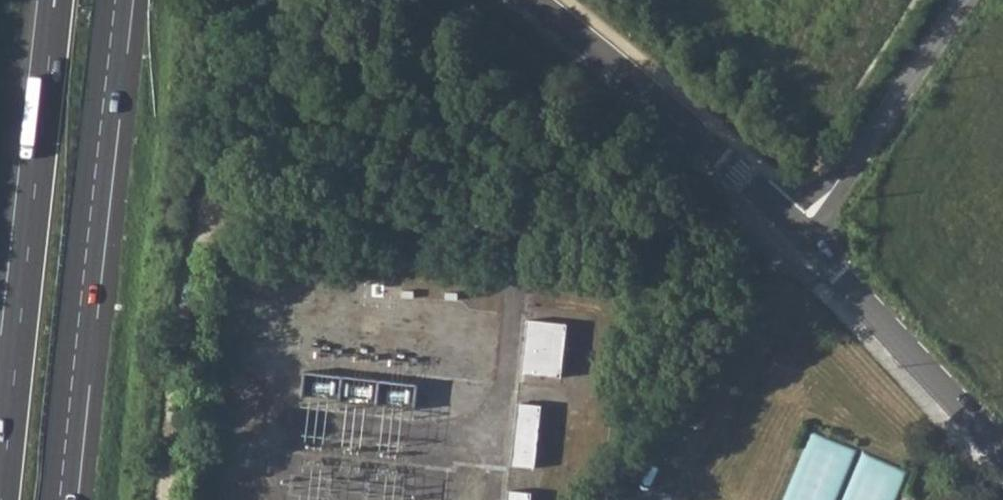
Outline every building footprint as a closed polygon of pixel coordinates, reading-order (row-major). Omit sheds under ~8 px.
[(533,324),(529,377),(567,381),(573,327),(533,324)] [(306,371),(303,398),(348,403),(351,376),(306,371)] [(384,380),(380,408),(423,412),(426,384),(384,380)] [(523,408),(517,470),(543,472),(549,410),(523,408)]
